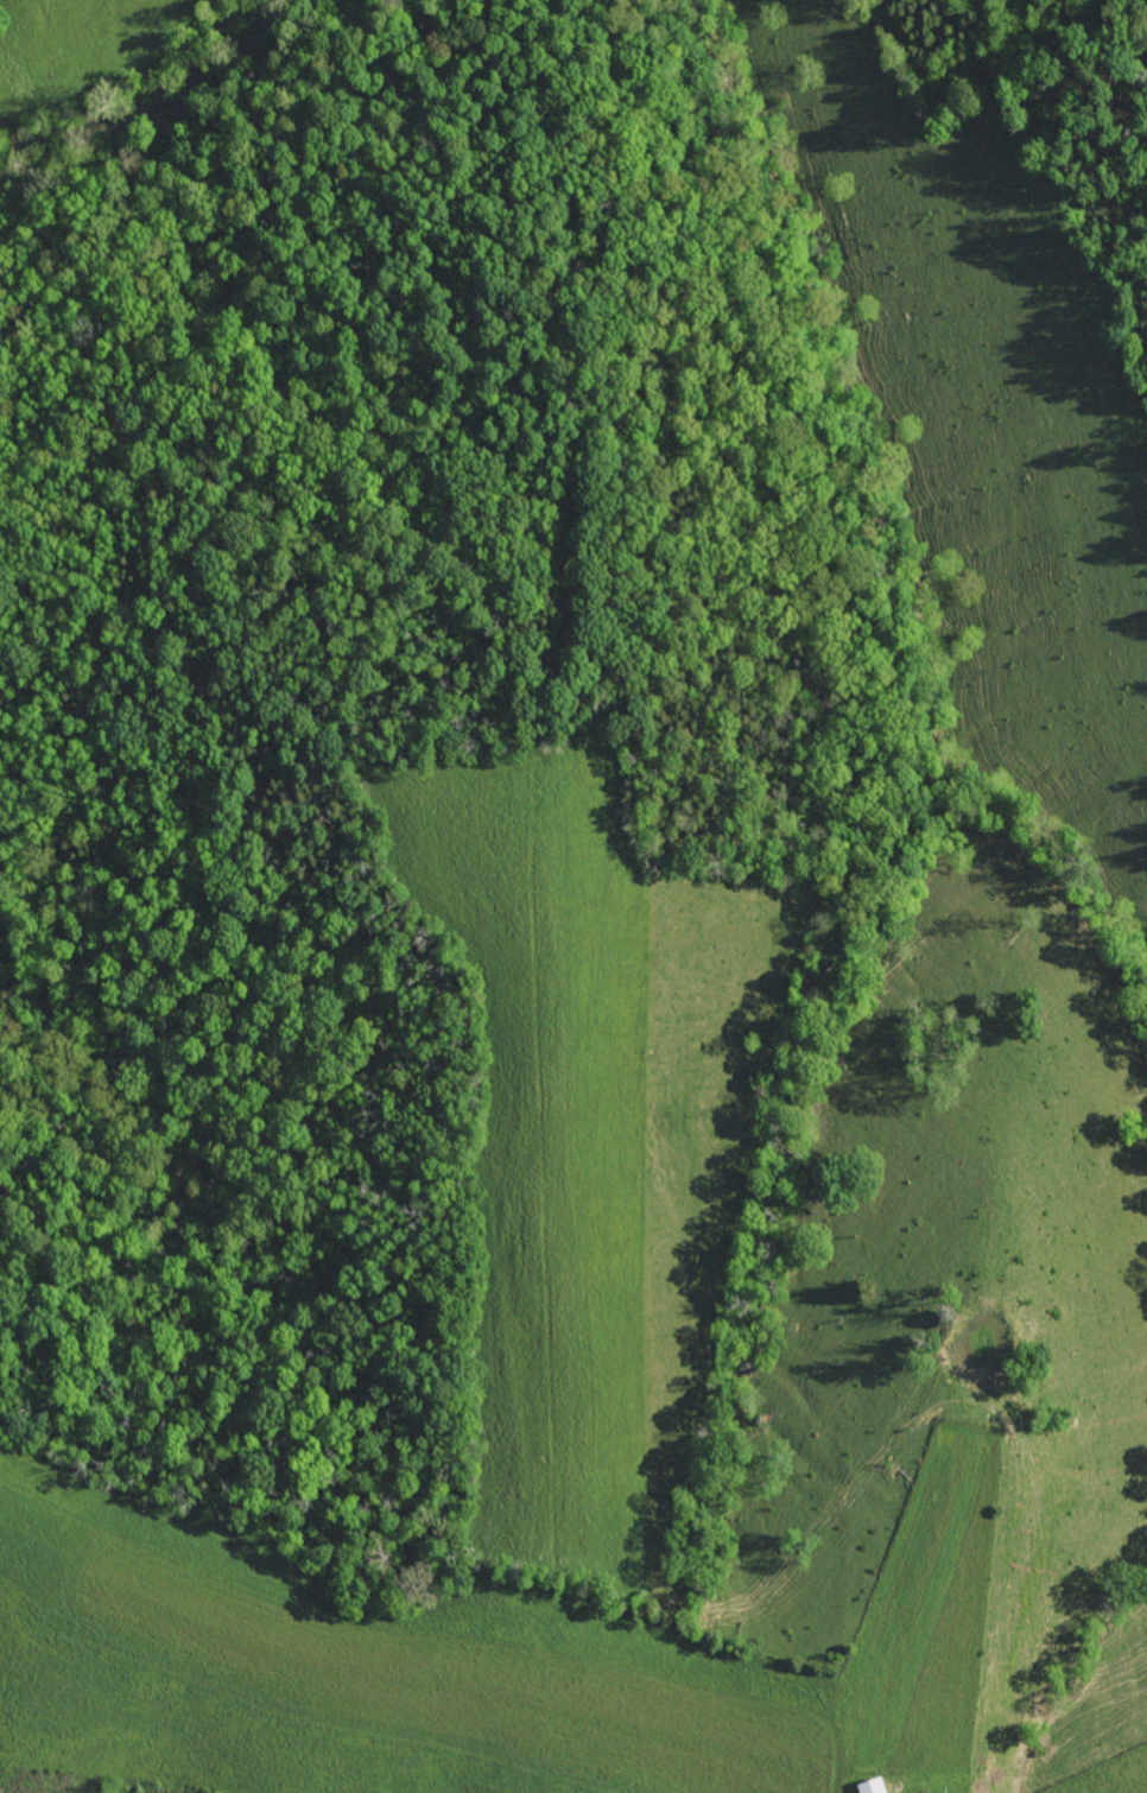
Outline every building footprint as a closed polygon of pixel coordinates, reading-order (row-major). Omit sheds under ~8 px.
[(853,1792),(883,1792),(877,1776),(850,1785),(853,1792)]
